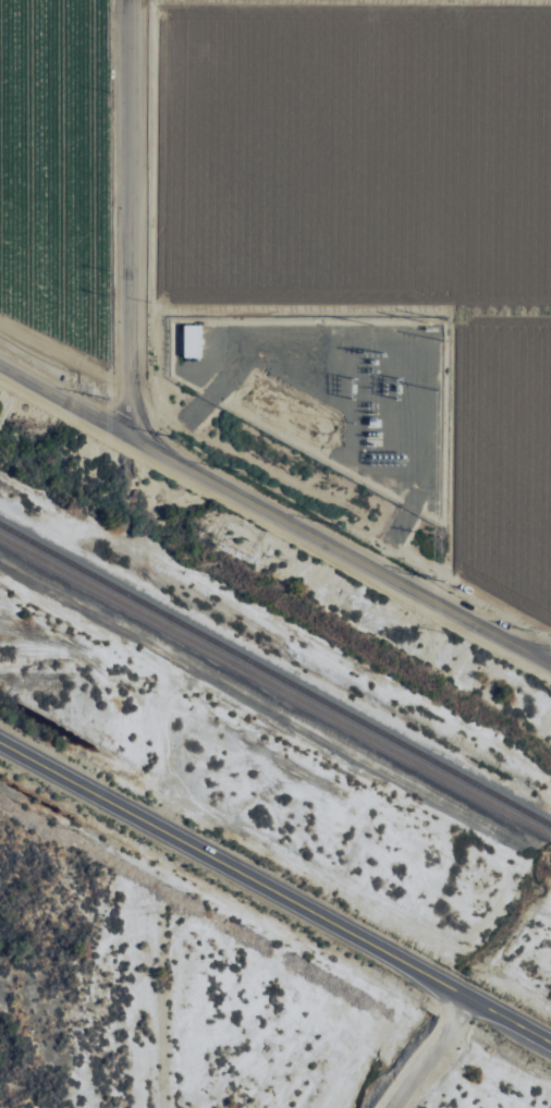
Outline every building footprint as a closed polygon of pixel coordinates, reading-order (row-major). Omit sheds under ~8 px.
[(200,325),(184,325),(185,357),(201,357),(200,325)]
